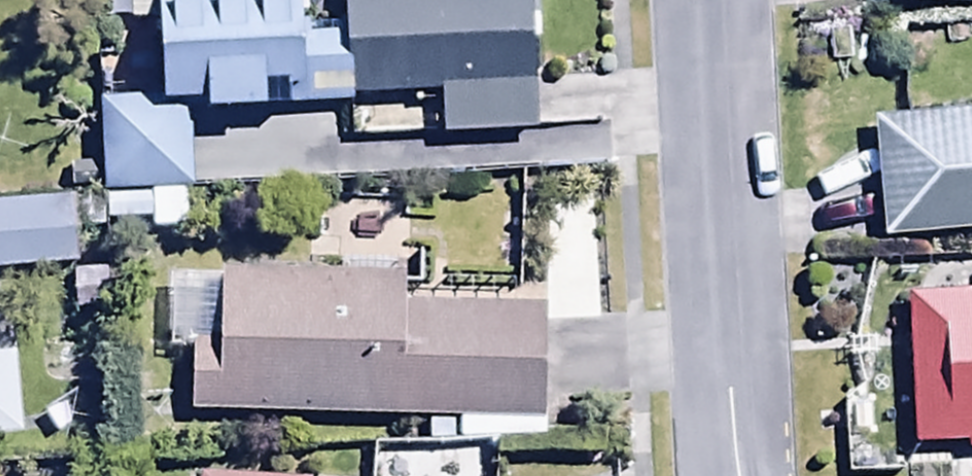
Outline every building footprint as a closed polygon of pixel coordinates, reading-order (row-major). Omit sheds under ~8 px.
[(128,31),(164,30),(166,107),(99,108),(102,233),(154,232),(154,243),(195,242),(192,115),(212,114),(213,123),(271,122),(271,98),(289,98),(290,115),(352,114),(352,105),(446,103),(446,141),(538,140),(535,0),(344,0),(345,40),(314,41),(314,25),(302,25),(301,0),(127,0),(128,31)] [(882,15),(971,19),(971,0),(883,0),(882,15)] [(884,246),(971,239),(971,121),(874,129),(884,246)] [(0,209),(0,279),(84,274),(80,205),(0,209)] [(191,362),(189,422),(541,431),(543,312),(410,309),(411,281),(224,276),(224,285),(171,283),(169,362),(191,362)] [(908,301),(913,453),(966,452),(966,460),(971,460),(971,299),(908,301)] [(23,447),(17,365),(0,367),(0,448),(23,447)] [(495,455),(377,449),(376,475),(494,475),(495,455)]
